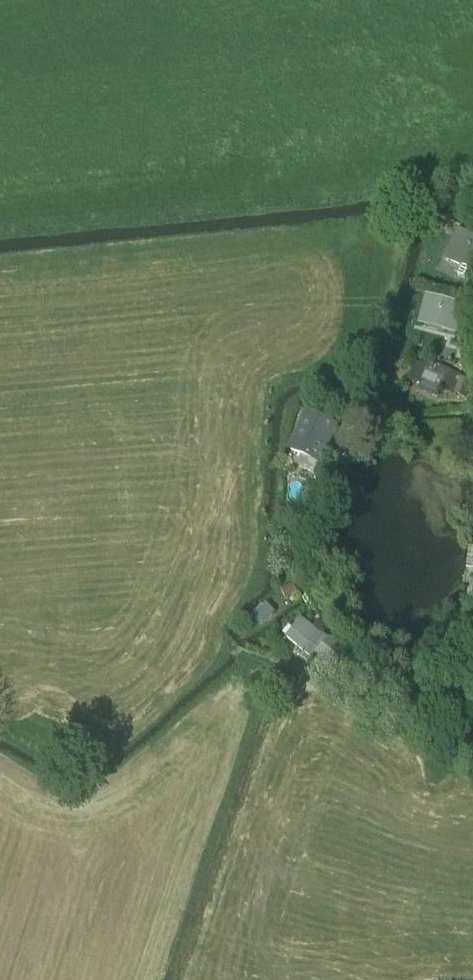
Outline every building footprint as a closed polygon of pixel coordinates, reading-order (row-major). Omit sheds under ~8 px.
[(460,233),(447,259),(463,267),(459,276),(472,283),(472,239),(460,233)] [(467,307),(428,297),(423,316),(458,325),(460,316),(464,317),(467,307)] [(467,307),(464,317),(472,320),(472,309),(467,307)] [(450,372),(432,363),(431,365),(415,365),(408,381),(421,387),(423,383),(434,389),(435,387),(454,395),(455,393),(461,378),(450,372)] [(472,384),(461,379),(455,393),(466,398),(472,384)] [(322,424),(299,413),(292,429),(300,432),(295,443),(308,449),(313,439),(315,440),(322,424)] [(259,624),(275,611),(266,601),(251,614),(259,624)] [(322,638),(302,621),(287,639),(310,658),(319,647),(321,649),(328,640),(323,637),(322,638)]
